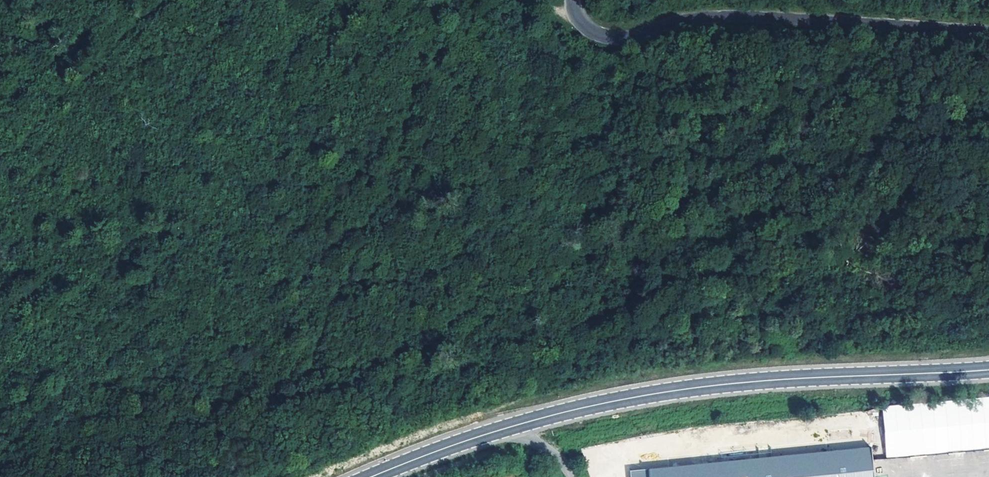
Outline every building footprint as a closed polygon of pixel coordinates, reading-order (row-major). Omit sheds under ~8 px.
[(988,449),(988,397),(882,405),(886,456),(988,449)] [(649,470),(650,476),(878,476),(876,450),(649,470)]
